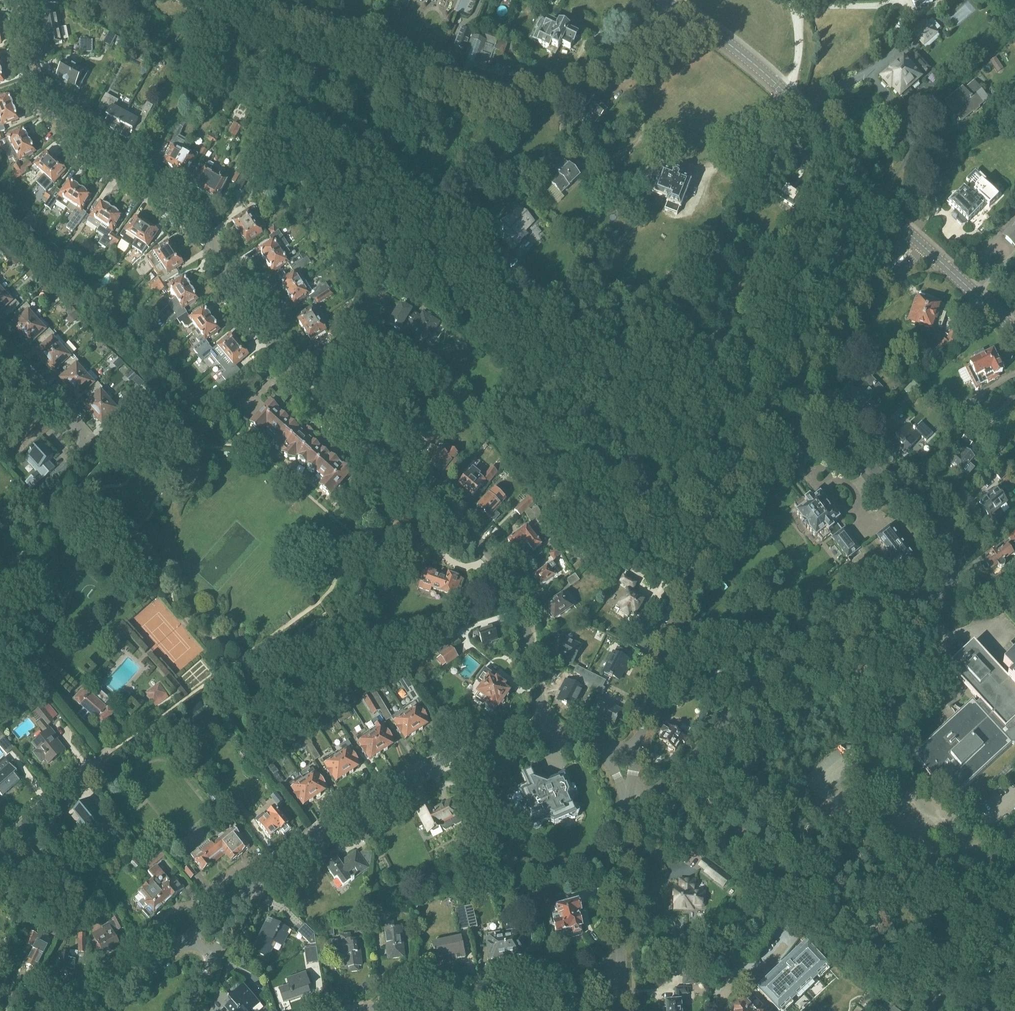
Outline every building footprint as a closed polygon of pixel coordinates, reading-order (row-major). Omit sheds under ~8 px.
[(916,10),(932,2),(931,0),(912,0),(916,10)] [(48,45),(63,42),(58,14),(42,17),(44,26),(45,25),(47,35),(46,36),(48,45)] [(939,34),(936,31),(940,28),(931,19),(928,22),(926,20),(911,33),(923,47),(939,34)] [(535,29),(536,31),(532,40),(538,44),(548,49),(546,52),(555,56),(560,45),(570,50),(572,45),(573,45),(576,37),(567,32),(568,30),(567,30),(568,28),(567,25),(563,23),(560,24),(559,26),(558,26),(558,27),(548,23),(548,24),(541,21),(539,21),(535,29)] [(466,51),(473,33),(461,29),(454,46),(466,51)] [(108,35),(103,43),(110,47),(115,39),(108,35)] [(497,41),(482,35),(480,39),(473,36),(456,84),(467,88),(469,83),(478,86),(478,88),(487,91),(488,89),(498,93),(504,75),(487,69),(493,53),(503,56),(505,50),(495,46),(497,41)] [(903,59),(881,79),(882,80),(881,82),(887,89),(889,87),(890,89),(892,88),(899,96),(900,95),(905,100),(913,93),(909,88),(910,87),(913,87),(918,83),(917,80),(920,78),(930,69),(917,54),(912,58),(909,55),(903,60),(903,59)] [(80,90),(84,83),(79,80),(84,72),(76,68),(77,66),(74,65),(75,62),(68,58),(66,63),(65,63),(57,78),(64,82),(68,85),(69,84),(75,88),(76,87),(80,90)] [(997,73),(1003,69),(995,58),(990,62),(997,73)] [(973,81),(946,105),(953,113),(956,111),(963,119),(973,111),(973,112),(979,107),(978,106),(983,102),(988,98),(980,90),(973,81)] [(13,108),(13,106),(13,105),(12,101),(11,100),(9,96),(2,98),(1,94),(0,94),(0,113),(13,108)] [(105,126),(116,132),(128,111),(115,103),(117,100),(111,97),(106,106),(111,109),(106,118),(109,119),(105,126)] [(128,111),(116,132),(126,138),(130,130),(133,132),(139,121),(144,124),(153,107),(148,104),(140,117),(128,111)] [(13,108),(0,113),(0,123),(1,127),(18,120),(16,115),(16,113),(15,110),(14,109),(13,108)] [(175,168),(175,169),(189,144),(190,142),(180,136),(182,132),(181,131),(184,128),(177,124),(169,140),(175,143),(173,147),(172,147),(171,148),(169,147),(162,160),(165,161),(164,162),(169,165),(170,167),(173,168),(175,168)] [(228,135),(234,138),(240,127),(233,124),(228,135)] [(3,147),(7,154),(14,150),(29,141),(28,140),(28,138),(27,135),(25,134),(22,129),(7,138),(8,139),(4,141),(6,145),(3,147)] [(206,140),(212,144),(217,133),(213,131),(212,134),(210,133),(206,140)] [(14,150),(7,154),(10,159),(13,157),(15,161),(19,159),(20,161),(35,152),(33,147),(33,145),(31,142),(29,141),(14,150)] [(191,145),(189,144),(175,169),(176,169),(177,171),(180,172),(182,172),(187,175),(198,154),(194,152),(196,149),(194,146),(191,145)] [(199,155),(204,157),(208,151),(202,149),(199,155)] [(44,175),(56,162),(55,162),(55,160),(52,157),(50,157),(46,153),(33,167),(31,170),(36,174),(39,170),(44,175)] [(561,194),(579,178),(569,167),(561,159),(547,173),(554,181),(551,184),(561,194)] [(17,172),(7,180),(11,184),(28,171),(31,170),(33,167),(29,162),(22,168),(17,172)] [(56,163),(56,162),(44,175),(54,184),(65,171),(61,167),(61,166),(58,163),(56,163)] [(13,167),(17,172),(22,168),(19,163),(13,167)] [(206,195),(221,167),(215,164),(213,168),(206,165),(194,189),(195,190),(193,193),(199,196),(201,193),(206,195)] [(652,184),(649,193),(668,200),(667,203),(664,210),(677,215),(680,208),(690,184),(681,180),(682,178),(680,174),(675,172),(677,167),(671,165),(667,175),(661,172),(661,173),(654,170),(650,180),(654,181),(653,184),(652,184)] [(225,170),(221,167),(206,195),(210,197),(211,198),(211,199),(214,201),(216,200),(217,201),(227,182),(229,177),(223,174),(225,170)] [(963,190),(949,204),(955,211),(953,214),(957,217),(956,221),(961,226),(965,225),(967,223),(982,209),(981,208),(985,203),(988,206),(987,207),(988,208),(1001,195),(977,170),(966,180),(977,191),(976,193),(975,191),(970,197),(964,191),(963,190)] [(241,190),(250,174),(244,171),(235,186),(241,190)] [(240,176),(236,174),(232,181),(236,183),(240,176)] [(67,208),(80,189),(79,188),(78,187),(75,185),(73,185),(69,182),(56,201),(67,208)] [(800,198),(802,194),(795,189),(794,191),(785,185),(783,187),(777,197),(793,208),(800,198)] [(80,189),(67,208),(73,213),(68,220),(71,222),(67,228),(74,232),(86,213),(82,210),(91,196),(86,193),(85,191),(82,190),(80,189)] [(44,197),(48,201),(50,198),(52,195),(48,192),(44,197)] [(51,210),(56,202),(50,198),(48,201),(45,206),(51,210)] [(98,229),(99,230),(110,212),(112,210),(111,209),(110,207),(107,206),(105,205),(101,203),(88,222),(98,229)] [(240,232),(261,218),(255,208),(248,212),(234,222),(236,226),(237,228),(238,231),(240,232)] [(99,244),(101,246),(111,232),(112,233),(123,217),(118,214),(117,212),(114,210),(112,210),(110,212),(99,230),(98,229),(97,232),(104,237),(99,244)] [(519,210),(510,219),(509,220),(508,218),(495,231),(514,249),(526,236),(522,232),(532,222),(519,210)] [(36,217),(30,213),(26,217),(33,222),(36,217)] [(125,237),(123,240),(133,246),(138,239),(137,238),(146,224),(145,222),(142,220),(140,220),(136,217),(130,226),(128,225),(121,235),(125,237)] [(261,218),(240,232),(241,233),(241,235),(243,238),(245,239),(248,244),(262,234),(260,231),(267,227),(261,218)] [(268,231),(271,235),(279,230),(283,228),(279,221),(273,225),(273,227),(268,231)] [(133,246),(143,253),(148,246),(149,246),(158,231),(153,228),(152,227),(150,225),(148,225),(146,224),(137,238),(138,239),(133,246)] [(1010,229),(1013,231),(1006,237),(1014,245),(1014,224),(1010,229)] [(266,261),(286,248),(287,248),(289,246),(279,230),(271,235),(275,240),(259,251),(262,255),(262,257),(264,260),(266,261)] [(111,232),(101,246),(106,249),(110,245),(114,241),(117,236),(112,233),(111,232)] [(120,238),(117,236),(114,241),(110,245),(114,248),(117,244),(121,239),(120,238)] [(154,268),(175,254),(175,253),(175,251),(173,248),(171,247),(168,243),(149,256),(151,260),(149,261),(154,268)] [(3,244),(0,247),(0,250),(10,262),(15,257),(3,244)] [(52,244),(44,254),(51,259),(58,249),(52,244)] [(286,248),(266,261),(267,262),(267,264),(269,267),(271,268),(274,272),(287,263),(290,268),(291,268),(303,260),(300,254),(292,260),(289,256),(292,254),(287,248),(286,248)] [(65,254),(59,250),(52,260),(62,268),(66,263),(61,259),(65,254)] [(176,254),(175,254),(154,268),(159,276),(163,273),(165,276),(157,282),(151,286),(154,291),(156,289),(165,283),(179,274),(176,269),(183,264),(180,260),(179,258),(177,255),(176,254)] [(287,293),(306,281),(299,271),(311,263),(307,257),(303,260),(291,268),(295,273),(280,283),(283,287),(283,289),(285,292),(287,293)] [(532,276),(526,271),(524,274),(518,270),(511,279),(522,288),(532,276)] [(169,287),(176,298),(191,289),(190,288),(190,286),(188,283),(187,282),(184,277),(169,287)] [(309,295),(312,300),(323,293),(329,289),(326,283),(323,285),(312,291),(306,281),(287,293),(288,294),(288,296),(290,299),(292,300),(295,305),(309,295)] [(102,290),(96,283),(86,293),(92,300),(102,290)] [(191,289),(176,298),(169,305),(178,319),(178,320),(187,314),(184,309),(198,300),(195,295),(195,293),(193,290),(191,289)] [(314,307),(316,306),(316,305),(333,294),(329,289),(323,293),(312,300),(310,302),(314,307)] [(0,296),(0,312),(5,307),(11,313),(20,305),(7,290),(0,296)] [(941,330),(946,314),(939,311),(941,308),(916,299),(911,315),(909,315),(908,318),(909,320),(908,322),(933,331),(934,327),(941,330)] [(19,337),(20,338),(37,322),(41,319),(27,304),(18,312),(23,318),(14,326),(17,330),(17,332),(17,333),(18,334),(18,336),(19,337)] [(304,329),(323,316),(316,306),(314,307),(297,318),(299,323),(300,325),(302,328),(303,328),(304,329)] [(429,340),(439,323),(424,313),(421,317),(401,306),(390,325),(400,331),(404,325),(429,340)] [(194,324),(198,330),(212,320),(211,319),(211,317),(209,314),(207,313),(204,309),(191,318),(187,314),(178,320),(178,319),(177,320),(180,325),(182,323),(185,327),(188,327),(194,324)] [(73,313),(66,320),(70,325),(75,322),(77,318),(73,313)] [(323,316),(304,329),(304,330),(304,332),(306,335),(308,336),(311,340),(325,331),(325,330),(330,327),(328,324),(323,316)] [(212,320),(198,330),(193,333),(198,340),(200,343),(194,348),(194,351),(197,355),(209,345),(206,340),(220,330),(216,326),(216,324),(214,321),(212,320)] [(129,321),(122,328),(128,334),(135,326),(129,321)] [(39,336),(43,340),(53,332),(48,327),(45,330),(37,322),(20,338),(21,338),(22,339),(23,340),(24,340),(25,341),(27,341),(30,345),(39,336)] [(334,338),(343,325),(337,322),(329,334),(334,338)] [(953,325),(947,338),(954,341),(960,327),(953,325)] [(43,363),(44,364),(61,348),(64,345),(66,344),(58,336),(57,337),(53,332),(43,340),(47,345),(38,353),(41,357),(41,358),(41,360),(42,361),(42,362),(43,363)] [(226,357),(239,346),(239,345),(239,344),(237,341),(235,340),(231,336),(218,347),(213,351),(211,353),(212,355),(219,363),(226,357)] [(403,342),(395,338),(392,343),(399,347),(403,342)] [(63,363),(67,367),(77,359),(64,345),(61,348),(44,364),(44,365),(45,366),(47,366),(48,367),(49,367),(51,367),(54,371),(63,363)] [(346,355),(351,350),(345,345),(340,351),(346,355)] [(240,347),(239,346),(226,357),(219,363),(227,372),(222,377),(227,382),(239,372),(235,367),(248,356),(245,352),(244,350),(242,347),(240,347)] [(200,357),(199,358),(203,362),(212,355),(211,353),(213,351),(210,347),(199,356),(200,357)] [(1001,371),(1003,370),(999,362),(997,363),(992,353),(988,356),(987,353),(984,354),(982,352),(974,356),(975,358),(972,360),(973,363),(969,365),(970,366),(965,368),(965,369),(958,372),(964,384),(971,381),(976,390),(981,387),(980,386),(987,382),(988,384),(995,380),(994,377),(1002,373),(1001,371)] [(440,365),(428,358),(424,364),(436,371),(440,365)] [(67,390),(68,391),(85,375),(80,370),(84,366),(77,359),(67,367),(71,371),(62,380),(65,384),(65,385),(65,386),(66,387),(66,389),(67,390)] [(164,371),(171,364),(166,360),(159,367),(164,371)] [(88,390),(91,394),(101,386),(97,381),(93,384),(85,375),(68,391),(69,392),(70,392),(71,393),(72,394),(73,394),(75,394),(78,398),(88,390)] [(849,386),(840,395),(859,413),(882,388),(871,378),(856,393),(849,386)] [(913,381),(904,391),(910,397),(919,387),(913,381)] [(91,416),(92,417),(109,402),(104,396),(108,393),(101,386),(91,394),(95,398),(86,406),(90,410),(89,412),(90,413),(90,414),(90,415),(91,416)] [(1014,398),(1014,397),(1011,393),(995,410),(999,414),(1014,398)] [(202,403),(197,397),(194,400),(193,400),(198,406),(199,405),(202,403)] [(110,402),(109,402),(92,417),(93,418),(94,419),(95,420),(96,420),(98,421),(99,421),(103,425),(112,416),(116,421),(125,412),(121,407),(117,410),(110,402)] [(298,456),(300,458),(300,459),(300,461),(300,462),(302,463),(303,464),(305,464),(306,463),(309,466),(309,468),(309,469),(310,471),(311,472),(312,472),(314,472),(315,472),(325,480),(320,486),(331,496),(337,490),(341,493),(345,493),(347,490),(347,485),(343,482),(351,473),(343,466),(343,467),(332,457),(331,458),(313,443),(317,438),(312,434),(312,432),(308,428),(306,429),(301,424),(297,428),(277,411),(278,410),(270,403),(250,426),(261,435),(266,429),(277,438),(275,440),(275,447),(289,459),(296,459),(298,456)] [(429,444),(442,430),(432,421),(419,436),(429,444)] [(926,441),(933,434),(921,423),(915,430),(909,424),(899,435),(891,426),(882,435),(894,446),(895,444),(905,454),(921,437),(926,441)] [(974,441),(966,434),(961,439),(970,446),(974,441)] [(441,440),(425,460),(435,468),(435,470),(438,472),(440,472),(445,476),(449,472),(451,473),(463,458),(441,440)] [(54,470),(48,463),(53,459),(41,445),(26,458),(38,471),(26,481),(33,489),(54,470)] [(957,454),(949,463),(961,473),(962,471),(966,475),(972,469),(967,465),(973,459),(965,451),(960,457),(957,454)] [(1001,481),(1011,471),(1005,464),(994,473),(1001,481)] [(483,475),(489,480),(497,470),(492,466),(483,475)] [(458,488),(457,490),(463,495),(465,493),(466,491),(473,497),(482,486),(484,483),(478,478),(480,475),(482,473),(475,467),(473,469),(471,472),(468,469),(462,476),(465,479),(461,484),(458,488)] [(496,512),(501,507),(500,506),(507,500),(495,488),(488,495),(477,506),(490,518),(494,522),(500,516),(496,512)] [(999,488),(979,503),(989,516),(1007,502),(1002,497),(1005,495),(999,488)] [(818,536),(822,542),(830,535),(832,537),(831,538),(847,560),(861,550),(844,528),(842,530),(840,528),(842,526),(838,520),(839,520),(832,511),(830,513),(829,511),(826,506),(825,507),(824,505),(826,504),(820,495),(812,501),(809,498),(805,502),(803,500),(794,506),(798,512),(796,513),(802,521),(802,522),(809,530),(815,538),(818,536)] [(520,516),(534,502),(529,496),(515,511),(520,516)] [(545,520),(537,507),(531,511),(530,510),(525,514),(531,523),(536,520),(539,524),(545,520)] [(527,526),(510,540),(508,541),(515,549),(524,542),(527,542),(534,551),(542,545),(527,526)] [(916,560),(890,526),(876,536),(887,550),(886,551),(891,557),(892,557),(903,570),(916,560)] [(1011,544),(1014,541),(1014,531),(1006,537),(1011,544)] [(1008,548),(1007,546),(996,554),(994,551),(989,555),(991,557),(990,558),(989,559),(988,558),(986,559),(986,560),(984,562),(985,564),(983,565),(983,567),(985,570),(987,571),(989,569),(990,571),(997,566),(999,568),(1001,569),(1004,566),(1005,564),(1003,562),(1004,561),(1013,555),(1014,555),(1014,545),(1014,544),(1008,548)] [(593,556),(577,547),(573,554),(586,563),(593,556)] [(558,549),(550,555),(554,560),(562,554),(558,549)] [(627,558),(622,568),(628,571),(634,562),(627,558)] [(579,560),(571,568),(574,572),(583,565),(579,560)] [(554,577),(558,574),(554,570),(556,569),(553,564),(535,577),(537,581),(536,581),(540,586),(540,585),(541,586),(554,577)] [(447,578),(443,576),(425,570),(419,588),(429,591),(431,588),(454,596),(457,588),(460,589),(463,579),(458,577),(448,574),(447,578)] [(627,587),(633,591),(638,583),(633,580),(635,577),(626,572),(622,579),(619,583),(627,587)] [(579,581),(575,574),(566,580),(570,587),(579,581)] [(625,590),(627,591),(618,606),(623,609),(621,613),(628,618),(631,613),(635,616),(636,615),(638,614),(640,612),(640,609),(641,607),(643,606),(644,604),(644,602),(645,601),(633,594),(635,592),(633,591),(627,587),(625,590)] [(571,607),(575,604),(568,593),(563,596),(546,607),(550,613),(549,615),(552,618),(553,618),(554,619),(571,608),(571,607)] [(491,642),(498,639),(494,627),(485,630),(479,632),(483,645),(484,647),(492,644),(491,642)] [(572,664),(580,647),(562,637),(554,652),(566,658),(565,660),(572,664)] [(971,645),(947,667),(980,702),(976,706),(972,702),(912,756),(952,800),(1014,742),(1014,654),(1007,662),(998,670),(973,643),(971,645)] [(439,655),(440,656),(446,664),(447,666),(459,657),(451,647),(451,646),(440,655),(439,655)] [(612,653),(603,672),(619,680),(625,668),(626,669),(630,662),(621,658),(624,652),(616,648),(613,654),(612,653)] [(442,667),(446,664),(440,656),(437,659),(442,667)] [(573,673),(580,676),(589,681),(593,674),(576,666),(573,673)] [(475,700),(481,705),(484,704),(486,705),(486,708),(490,711),(493,711),(494,711),(497,707),(498,708),(499,706),(502,706),(504,703),(503,700),(510,692),(504,688),(507,683),(500,679),(499,680),(497,679),(495,681),(489,677),(493,673),(486,668),(477,680),(483,685),(474,697),(475,697),(475,700)] [(589,681),(592,682),(603,687),(606,681),(593,674),(589,681)] [(592,682),(589,681),(580,676),(577,682),(589,688),(592,682)] [(403,709),(404,711),(417,731),(419,730),(421,731),(424,729),(424,727),(430,723),(426,718),(427,718),(423,711),(422,712),(419,707),(418,706),(419,705),(419,702),(417,700),(418,699),(416,696),(418,695),(407,678),(402,681),(415,703),(410,706),(408,705),(403,709)] [(573,708),(583,689),(566,681),(562,688),(564,688),(558,700),(573,708)] [(606,689),(603,687),(592,682),(589,688),(603,695),(606,689)] [(159,684),(145,694),(153,704),(166,695),(159,684)] [(104,726),(115,713),(109,708),(108,708),(91,693),(92,693),(85,687),(74,700),(80,706),(81,705),(84,708),(78,715),(89,724),(95,717),(98,720),(98,721),(104,726)] [(369,693),(380,710),(386,721),(392,717),(375,690),(369,693)] [(686,690),(684,694),(689,698),(692,694),(686,690)] [(369,693),(362,697),(368,706),(373,715),(380,710),(369,693)] [(612,726),(620,711),(608,705),(609,703),(602,699),(593,716),(612,726)] [(47,703),(43,707),(46,712),(51,708),(47,703)] [(33,743),(38,750),(35,753),(42,762),(48,757),(51,762),(65,750),(55,737),(57,736),(51,729),(48,726),(54,721),(46,712),(43,707),(42,707),(36,712),(42,720),(38,724),(45,733),(33,743)] [(417,731),(404,711),(398,715),(397,714),(392,718),(395,722),(398,727),(397,728),(401,734),(402,734),(406,739),(412,735),(413,736),(417,734),(416,732),(417,731)] [(342,729),(336,719),(330,723),(337,732),(342,729)] [(675,727),(670,724),(668,728),(665,726),(661,733),(664,735),(660,742),(668,747),(668,748),(668,750),(671,752),(674,751),(675,751),(681,742),(685,744),(688,739),(685,737),(687,734),(680,729),(683,724),(679,721),(675,727)] [(375,727),(369,731),(382,752),(383,751),(385,752),(388,750),(388,748),(394,744),(391,739),(392,738),(388,732),(387,733),(383,727),(383,728),(380,723),(375,726),(375,727)] [(381,752),(382,752),(369,731),(362,736),(362,735),(357,738),(359,743),(363,748),(362,749),(366,755),(367,754),(370,759),(376,756),(378,756),(381,754),(381,752)] [(302,740),(305,745),(310,742),(307,737),(302,740)] [(0,743),(0,746),(8,755),(15,748),(6,738),(0,743)] [(302,741),(296,745),(301,752),(306,749),(302,741)] [(341,748),(334,753),(348,774),(349,773),(351,774),(354,772),(354,770),(360,766),(357,761),(358,760),(354,754),(353,755),(350,750),(353,748),(348,741),(340,747),(341,748)] [(315,761),(321,758),(310,742),(305,745),(315,761)] [(347,775),(348,774),(334,753),(323,760),(325,765),(329,770),(328,771),(332,777),(333,777),(336,782),(342,778),(344,779),(347,777),(347,775)] [(113,755),(110,757),(104,762),(108,767),(117,760),(113,755)] [(3,797),(21,781),(15,775),(18,772),(10,763),(5,757),(0,761),(0,793),(3,797)] [(272,765),(266,770),(279,785),(283,781),(277,774),(279,772),(272,765)] [(301,777),(301,778),(315,798),(316,797),(318,798),(321,796),(321,794),(327,790),(324,785),(325,784),(321,778),(320,779),(316,773),(316,774),(313,769),(308,772),(307,770),(300,775),(301,777)] [(522,773),(525,782),(529,791),(520,795),(524,805),(532,825),(545,819),(551,822),(574,813),(569,799),(572,793),(565,775),(546,782),(534,776),(531,769),(522,773)] [(314,798),(315,798),(301,778),(301,777),(290,784),(293,789),(292,789),(296,794),(295,795),(299,801),(300,800),(303,805),(309,801),(311,802),(314,800),(314,798)] [(90,798),(73,812),(80,820),(76,824),(89,839),(106,825),(94,810),(98,807),(90,798)] [(459,815),(452,800),(433,810),(432,807),(419,813),(423,823),(427,832),(428,832),(428,833),(441,826),(443,830),(446,831),(451,828),(451,826),(454,825),(455,825),(461,822),(461,819),(459,815)] [(242,823),(250,816),(239,802),(231,809),(242,823)] [(285,835),(292,829),(289,825),(276,809),(269,815),(270,816),(268,818),(264,813),(257,820),(260,824),(259,825),(271,839),(281,830),(282,831),(285,835)] [(228,823),(222,816),(217,819),(223,827),(228,823)] [(220,840),(206,852),(202,855),(198,850),(191,855),(195,861),(203,872),(225,855),(231,863),(249,848),(245,843),(245,840),(244,838),(241,838),(234,829),(224,837),(223,836),(219,839),(220,840)] [(118,832),(109,839),(116,847),(124,840),(118,832)] [(166,855),(158,846),(143,859),(150,869),(166,855)] [(369,848),(359,855),(357,852),(340,864),(337,859),(326,867),(335,879),(337,877),(343,886),(351,881),(352,881),(354,879),(354,878),(367,869),(367,867),(370,865),(373,854),(369,848)] [(729,879),(704,859),(699,865),(706,870),(704,872),(723,887),(729,879)] [(168,902),(184,889),(175,878),(170,883),(156,867),(154,868),(154,869),(150,873),(155,879),(138,893),(139,893),(134,897),(134,901),(135,903),(139,903),(145,909),(142,911),(149,919),(164,906),(166,906),(168,904),(168,902)] [(704,899),(702,897),(702,893),(694,893),(694,883),(680,883),(680,889),(675,889),(674,910),(682,910),(682,906),(695,906),(697,909),(701,909),(704,906),(704,899)] [(572,938),(582,935),(580,928),(581,928),(577,914),(580,913),(577,902),(556,908),(553,897),(545,900),(544,900),(545,905),(546,905),(552,926),(554,925),(557,935),(566,932),(567,936),(571,935),(572,938)] [(19,900),(14,904),(21,913),(26,908),(19,900)] [(464,907),(469,929),(478,927),(472,905),(464,907)] [(468,928),(464,907),(455,909),(460,930),(468,928)] [(524,924),(532,922),(529,910),(521,912),(524,924)] [(113,922),(110,924),(102,927),(103,929),(93,934),(104,956),(120,948),(113,934),(124,929),(119,917),(112,920),(113,922)] [(391,937),(382,937),(384,964),(399,962),(397,936),(411,935),(409,919),(390,921),(391,937)] [(286,932),(288,928),(273,921),(270,928),(265,926),(257,941),(258,942),(254,951),(265,957),(273,941),(282,946),(288,933),(286,932)] [(314,933),(305,924),(297,932),(310,944),(316,943),(314,933)] [(16,935),(21,938),(22,937),(24,933),(24,931),(19,929),(18,929),(15,934),(16,935)] [(39,930),(37,935),(31,933),(26,944),(29,946),(35,948),(26,965),(36,970),(47,947),(41,944),(46,933),(39,930)] [(516,930),(503,932),(506,957),(508,957),(509,958),(512,958),(513,956),(523,955),(520,935),(517,935),(516,930)] [(490,960),(499,958),(500,959),(504,959),(505,957),(506,957),(503,932),(487,934),(487,939),(490,960)] [(340,935),(341,940),(328,942),(330,956),(344,954),(346,968),(350,968),(350,972),(352,973),(357,972),(358,971),(358,967),(362,967),(359,941),(351,942),(350,933),(340,935)] [(445,962),(466,958),(461,937),(451,939),(449,937),(445,938),(443,941),(433,943),(436,959),(444,957),(445,962)] [(829,966),(820,957),(820,956),(821,955),(820,953),(819,952),(818,952),(816,952),(807,943),(806,944),(805,945),(806,947),(802,951),(800,949),(786,963),(788,964),(779,973),(777,971),(763,984),(765,986),(760,990),(759,989),(757,990),(777,1010),(780,1010),(779,1010),(788,1001),(790,1003),(796,997),(794,995),(809,981),(811,983),(817,977),(815,976),(825,967),(826,968),(828,967),(827,967),(829,966)] [(307,964),(318,962),(316,947),(305,949),(307,964)] [(60,955),(58,972),(76,974),(77,965),(79,966),(87,965),(87,953),(86,953),(81,953),(80,957),(68,956),(69,953),(67,951),(63,951),(61,952),(61,955),(60,955)] [(716,973),(716,967),(716,964),(707,965),(708,974),(716,973)] [(695,984),(694,967),(682,968),(683,985),(695,984)] [(309,982),(308,981),(306,973),(287,980),(289,986),(282,988),(283,991),(282,991),(285,999),(286,1002),(310,994),(307,984),(308,984),(308,983),(309,983),(309,982)] [(233,999),(228,994),(233,1000),(225,1008),(228,1010),(254,1010),(252,1009),(259,1003),(243,985),(234,993),(236,996),(233,999)] [(687,995),(687,988),(675,989),(676,1001),(666,1002),(666,1009),(663,1009),(663,1010),(681,1010),(681,1009),(682,1009),(681,995),(687,995)] [(763,1005),(755,996),(748,1002),(742,1008),(741,1008),(738,1007),(734,1010),(757,1010),(763,1005)] [(891,999),(884,1009),(886,1010),(906,1010),(891,999)]
